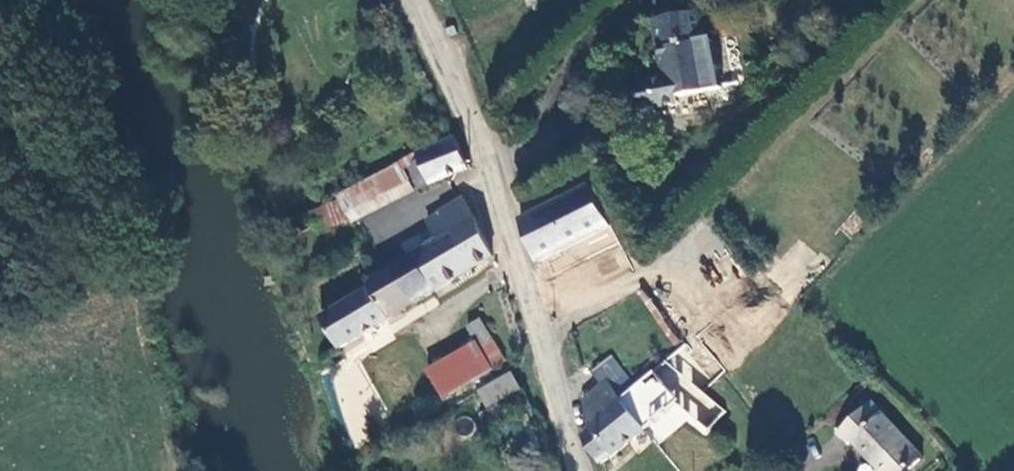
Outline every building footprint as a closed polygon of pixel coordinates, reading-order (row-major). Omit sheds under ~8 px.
[(700,10),(654,20),(665,78),(654,80),(654,82),(638,86),(642,111),(659,108),(660,110),(680,106),(678,100),(722,91),(712,42),(707,42),(700,10)] [(433,185),(469,169),(456,137),(419,153),(421,159),(416,159),(412,160),(409,163),(407,167),(412,178),(414,180),(418,181),(422,181),(425,179),(427,175),(433,185)] [(401,162),(339,194),(349,212),(410,180),(401,162)] [(417,190),(433,185),(427,175),(425,179),(422,181),(418,181),(414,180),(412,178),(417,190)] [(539,261),(611,227),(590,186),(521,220),(539,261)] [(343,348),(494,257),(477,219),(464,199),(428,222),(438,240),(428,247),(427,248),(374,281),(373,279),(368,282),(372,288),(325,316),(343,348)] [(446,398),(507,360),(481,320),(470,326),(478,341),(430,371),(446,398)] [(602,463),(646,428),(623,399),(619,393),(633,380),(614,355),(594,373),(603,384),(583,400),(588,425),(590,427),(583,434),(602,463)] [(656,371),(623,399),(646,428),(680,400),(656,371)] [(521,390),(511,374),(480,392),(489,408),(521,390)] [(508,400),(483,415),(490,427),(514,413),(508,400)] [(872,402),(838,433),(848,444),(852,440),(881,470),(905,470),(922,456),(872,402)]
